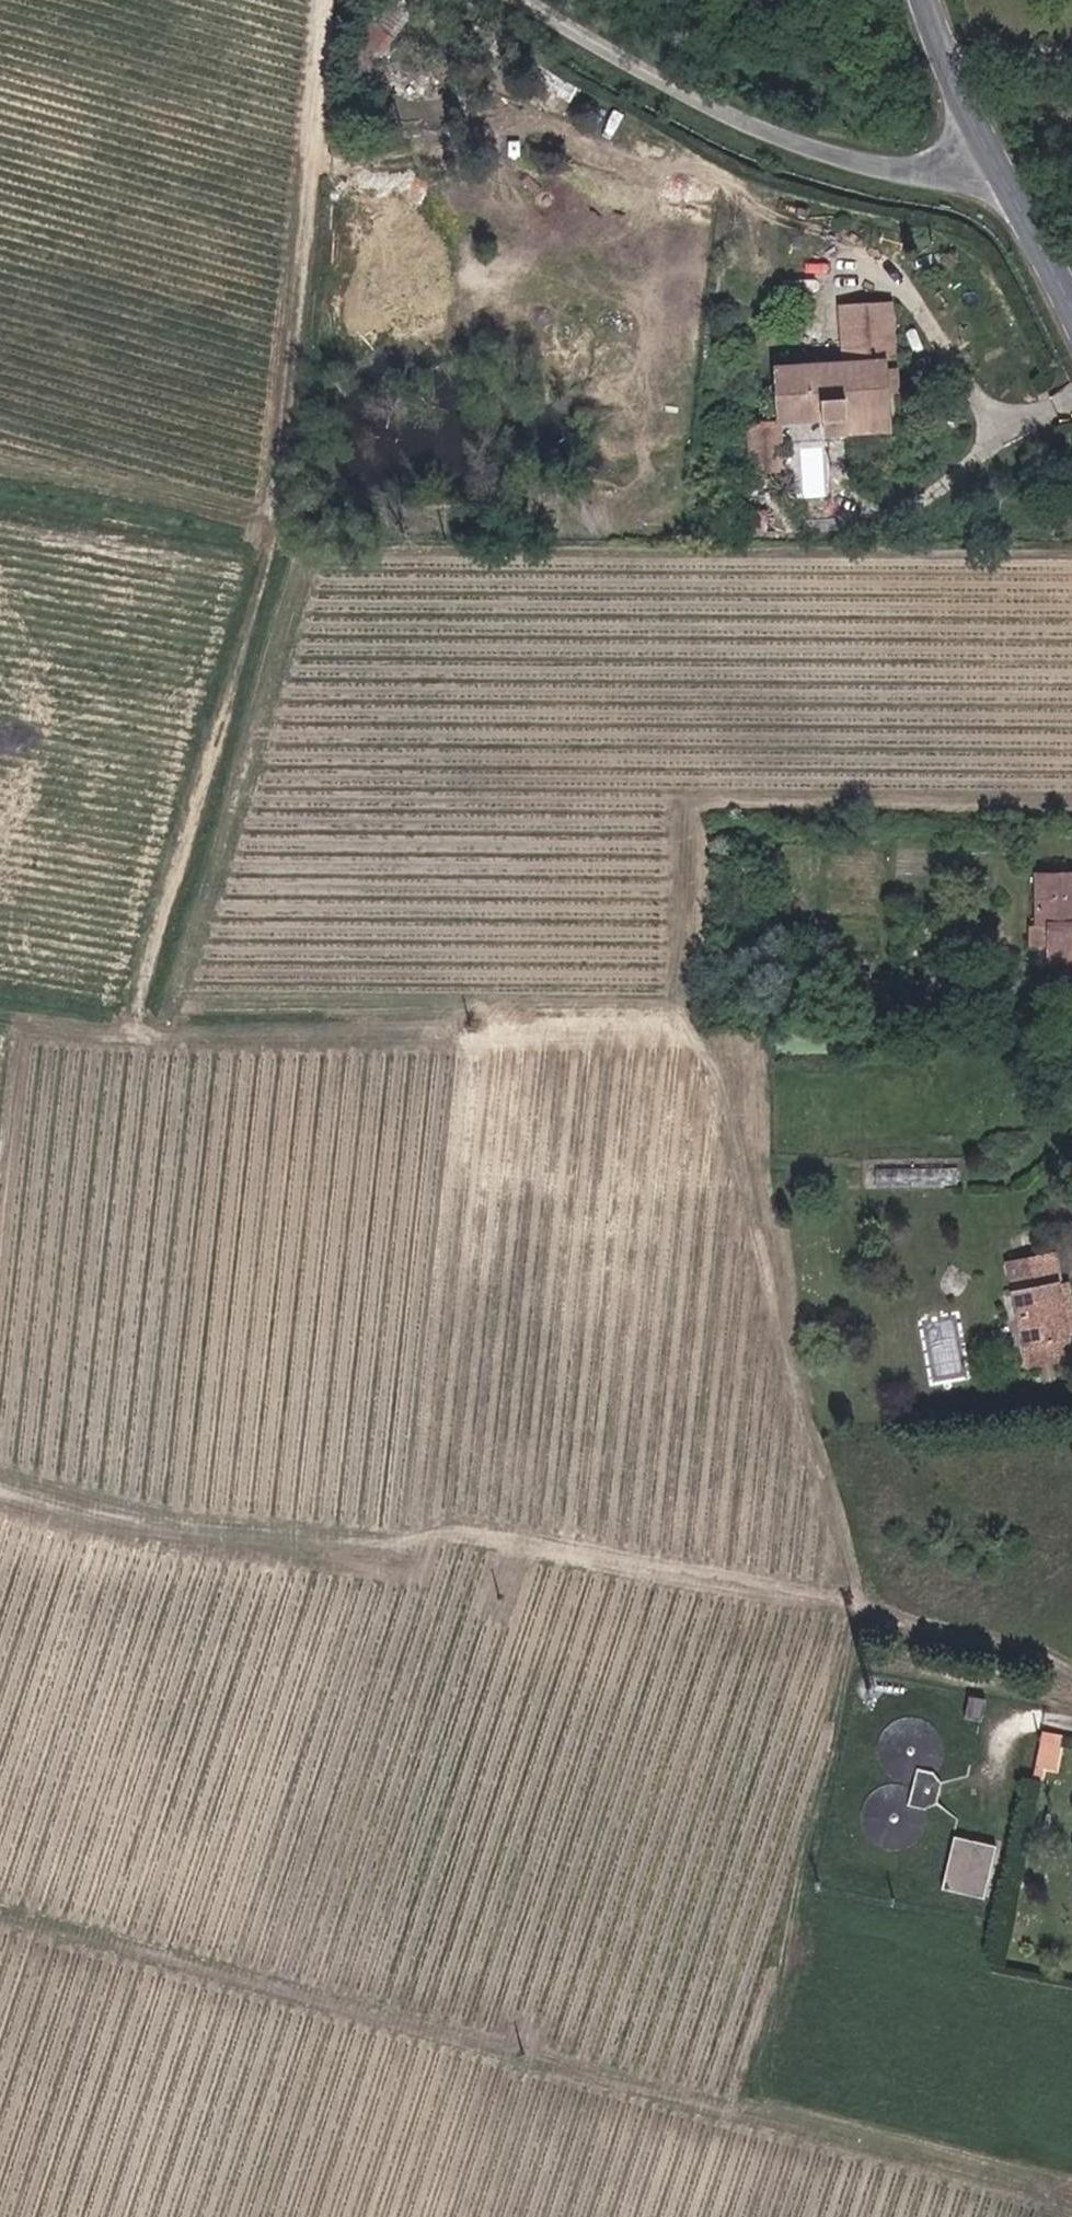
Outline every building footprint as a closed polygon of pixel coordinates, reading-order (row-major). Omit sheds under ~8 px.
[(371,15),(371,49),(396,49),(396,15),(371,15)] [(826,434),(893,430),(891,395),(889,374),(903,372),(896,300),(864,302),(868,360),(848,361),(782,367),(785,419),(824,418),(826,434)] [(848,361),(868,360),(864,302),(845,303),(848,361)] [(891,395),(903,394),(903,372),(889,374),(891,395)] [(755,471),(789,469),(785,419),(750,422),(755,471)] [(1043,876),(1042,920),(1036,921),(1036,947),(1062,947),(1062,961),(1071,960),(1071,875),(1043,876)] [(888,1175),(889,1187),(962,1185),(962,1172),(888,1175)] [(1064,1255),(1038,1258),(1041,1288),(1067,1285),(1064,1255)] [(1027,1366),(1071,1361),(1071,1358),(1069,1336),(1067,1316),(1071,1315),(1071,1285),(1067,1285),(1041,1288),(1038,1258),(1015,1261),(1027,1366)] [(980,1720),(1000,1724),(1006,1697),(986,1692),(980,1720)] [(954,1775),(946,1772),(952,1746),(950,1731),(944,1716),(930,1706),(914,1705),(895,1708),(881,1720),(873,1735),(872,1750),(879,1773),(860,1797),(856,1813),(858,1832),(872,1848),(888,1856),(906,1855),(922,1846),(933,1834),(939,1821),(936,1808),(946,1810),(954,1775)] [(1071,1766),(1071,1734),(1060,1732),(1051,1761),(1067,1765),(1071,1766)] [(1045,1783),(1061,1786),(1067,1765),(1051,1761),(1045,1783)] [(946,1881),(990,1891),(1002,1837),(960,1826),(946,1881)]
